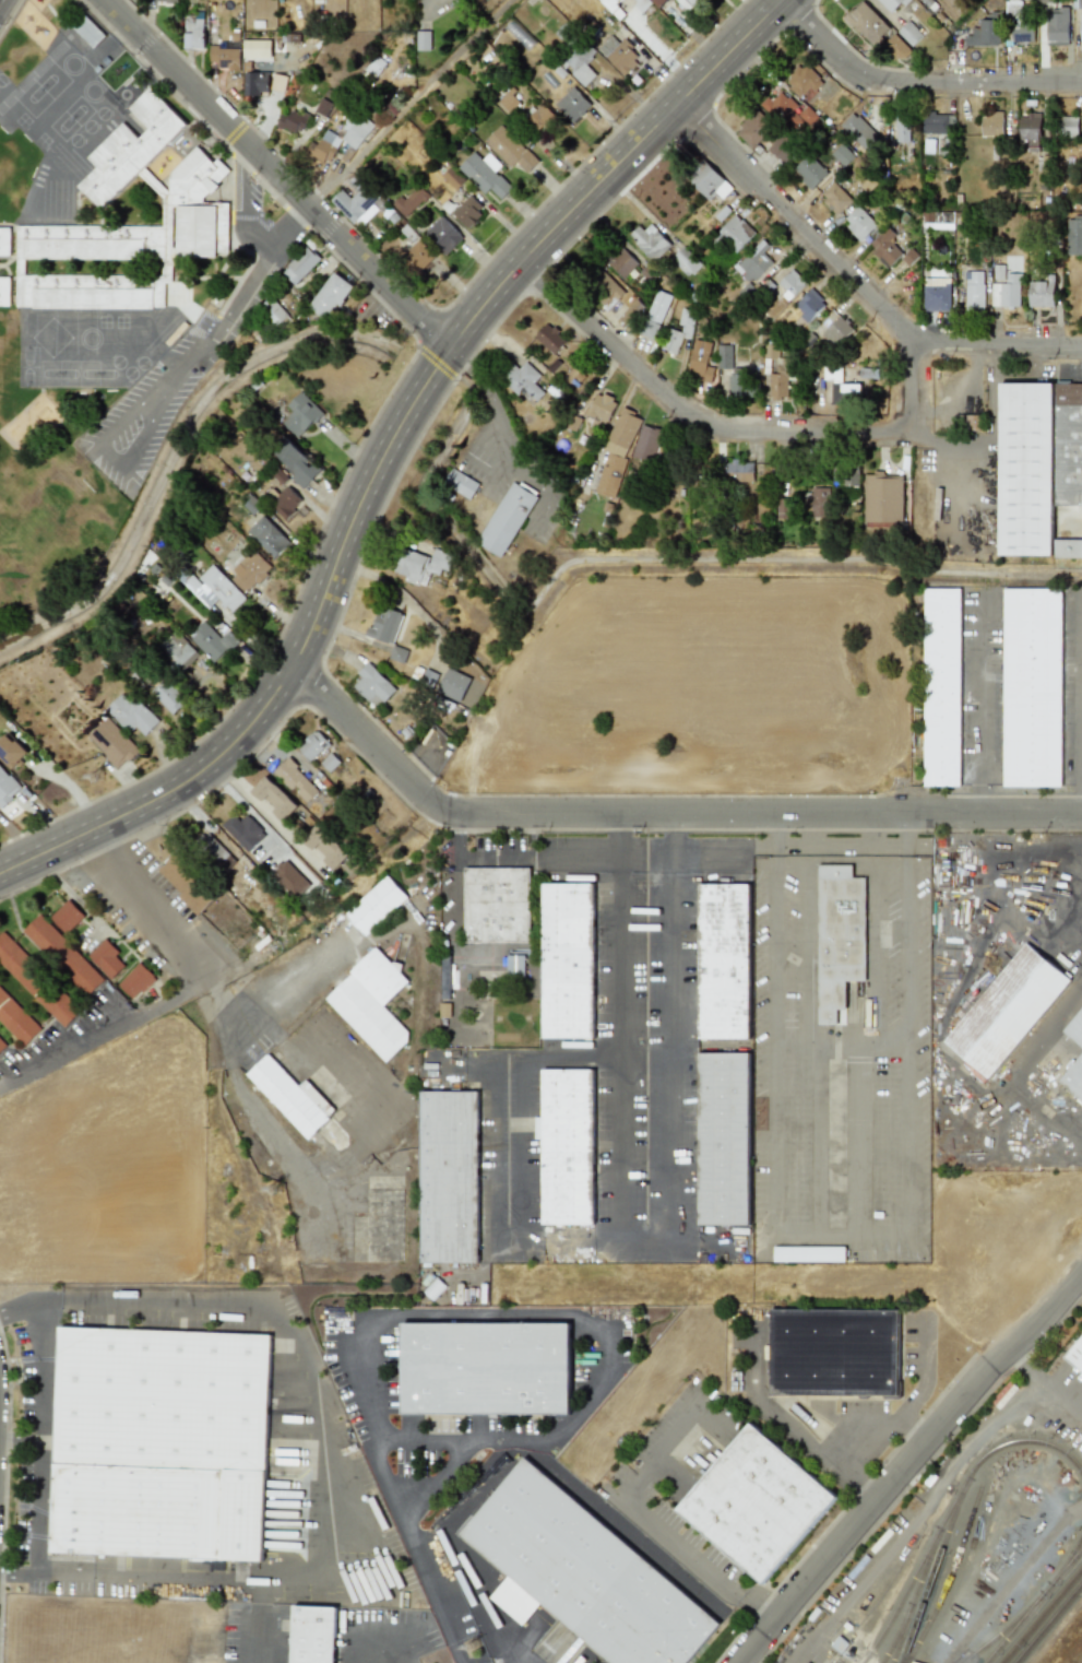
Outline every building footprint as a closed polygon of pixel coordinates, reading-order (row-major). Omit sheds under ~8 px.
[(616,5),(621,0),(599,0),(618,20),(624,14),(616,5)] [(650,50),(659,42),(636,19),(652,4),(648,0),(629,0),(640,11),(631,19),(626,14),(620,19),(650,50)] [(667,0),(651,0),(659,8),(667,0)] [(687,12),(696,2),(694,0),(675,0),(687,12)] [(891,31),(862,0),(844,18),(873,48),(891,31)] [(891,14),(906,0),(877,0),(891,14)] [(1021,25),(1021,0),(1020,0),(1008,0),(1006,42),(1034,43),(1034,25),(1021,25)] [(1046,45),(1068,45),(1068,9),(1046,9),(1046,45)] [(184,49),(204,49),(204,14),(184,14),(184,49)] [(964,46),(999,46),(1000,20),(980,20),(980,27),(972,27),(972,36),(964,35),(964,46)] [(911,47),(922,36),(908,21),(897,31),(911,47)] [(596,75),(585,64),(596,53),(564,22),(554,33),(571,51),(560,63),(584,87),(596,75)] [(417,51),(430,50),(429,31),(416,31),(417,51)] [(880,46),(896,63),(910,51),(894,34),(880,46)] [(619,44),(611,35),(596,49),(622,75),(641,57),(623,39),(619,44)] [(270,60),(270,41),(244,42),(244,61),(270,60)] [(241,48),(210,47),(209,67),(240,68),(241,48)] [(385,63),(376,56),(365,70),(375,77),(385,63)] [(804,103),(825,83),(805,62),(784,81),(804,103)] [(268,73),(243,73),(243,94),(268,95),(268,73)] [(269,89),(283,94),(288,77),(274,73),(269,89)] [(572,124),(591,106),(573,86),(554,104),(572,124)] [(16,309),(163,308),(163,289),(135,290),(135,275),(25,276),(25,260),(152,259),(174,273),(174,256),(229,256),(228,203),(203,203),(227,169),(192,145),(164,186),(146,173),(184,117),(144,89),(129,112),(149,125),(140,138),(119,123),(74,188),(106,210),(131,174),(161,194),(162,225),(15,227),(16,309)] [(519,104),(509,91),(497,100),(507,113),(519,104)] [(802,111),(782,91),(772,100),(768,96),(763,101),(799,137),(819,117),(807,105),(802,111)] [(526,119),(540,132),(555,116),(540,103),(526,119)] [(288,117),(282,113),(276,125),(298,136),(308,116),(292,109),(288,117)] [(734,133),(753,150),(774,127),(755,110),(734,133)] [(881,139),(852,112),(839,126),(868,153),(881,139)] [(981,136),(1002,136),(1002,112),(981,112),(981,136)] [(910,142),(909,113),(895,114),(896,143),(910,142)] [(922,134),(948,134),(948,114),(922,113),(922,134)] [(1020,114),(1019,141),(1040,141),(1041,115),(1020,114)] [(340,141),(359,150),(372,122),(357,115),(354,122),(346,118),(337,135),(325,129),(318,145),(310,142),(305,153),(329,165),(340,141)] [(1077,116),(1058,117),(1058,138),(1078,138),(1077,116)] [(526,173),(537,162),(501,124),(484,140),(510,168),(516,163),(526,173)] [(759,157),(773,172),(782,163),(783,164),(798,149),(784,134),(759,157)] [(831,154),(843,167),(854,156),(841,143),(831,154)] [(487,153),(482,160),(473,152),(457,168),(484,193),(488,189),(500,200),(512,188),(495,172),(501,166),(487,153)] [(812,189),(828,173),(807,154),(792,170),(812,189)] [(732,188),(702,159),(685,178),(709,200),(716,193),(722,199),(732,188)] [(455,190),(464,182),(450,167),(441,175),(455,190)] [(341,189),(331,200),(359,228),(378,210),(371,202),(377,196),(357,174),(349,182),(358,191),(350,198),(341,189)] [(818,196),(836,216),(852,202),(834,182),(818,196)] [(428,196),(419,185),(404,200),(400,196),(392,205),(405,218),(428,196)] [(466,228),(485,211),(470,195),(452,213),(466,228)] [(842,222),(861,241),(878,226),(859,206),(842,222)] [(735,254),(755,233),(735,214),(716,234),(735,254)] [(423,234),(446,255),(463,237),(440,216),(423,234)] [(1066,217),(1067,256),(1081,255),(1081,216),(1066,217)] [(638,226),(629,235),(654,262),(671,246),(651,224),(643,231),(638,226)] [(10,256),(11,228),(0,227),(0,256),(10,256)] [(867,246),(888,268),(902,254),(890,241),(895,236),(888,227),(867,246)] [(435,257),(419,240),(401,256),(417,273),(435,257)] [(736,266),(752,282),(772,262),(763,253),(769,247),(763,240),(736,266)] [(702,265),(677,241),(666,252),(691,276),(702,265)] [(624,278),(638,263),(618,244),(604,259),(624,278)] [(281,273),(295,286),(320,259),(306,246),(281,273)] [(1004,265),(993,266),(994,282),(1004,282),(1004,265)] [(587,283),(609,308),(625,294),(603,269),(587,283)] [(789,299),(806,284),(792,269),(776,284),(789,299)] [(983,298),(984,272),(966,271),(965,297),(983,298)] [(353,287),(335,273),(308,306),(326,321),(353,287)] [(991,283),(991,307),(1020,308),(1020,274),(1005,274),(1005,284),(991,283)] [(10,306),(10,277),(0,277),(0,306),(10,306)] [(922,311),(949,312),(951,279),(924,277),(922,311)] [(1029,307),(1054,307),(1054,281),(1029,281),(1029,307)] [(809,322),(826,304),(810,288),(793,307),(809,322)] [(655,341),(672,295),(656,290),(639,335),(655,341)] [(290,317),(271,297),(258,308),(277,329),(290,317)] [(645,306),(636,299),(626,312),(635,319),(645,306)] [(661,350),(677,354),(682,337),(690,339),(697,311),(684,308),(678,331),(666,328),(661,350)] [(823,333),(837,347),(853,330),(839,316),(823,333)] [(534,337),(554,355),(566,341),(547,323),(534,337)] [(712,383),(713,368),(708,367),(710,342),(693,340),(689,374),(702,375),(701,381),(712,383)] [(512,363),(499,378),(531,407),(544,393),(534,383),(541,375),(525,362),(519,369),(512,363)] [(747,374),(728,375),(729,398),(757,397),(756,383),(747,383),(747,374)] [(861,404),(861,384),(831,384),(832,404),(861,404)] [(1002,384),(1055,384),(1055,555),(1001,555),(1002,384)] [(1058,384),(1081,384),(1081,506),(1057,506),(1058,384)] [(322,413),(301,391),(286,405),(292,412),(281,423),(297,438),(322,413)] [(587,415),(607,424),(617,401),(596,392),(587,415)] [(591,491),(612,499),(642,416),(621,409),(591,491)] [(662,430),(640,425),(633,457),(655,462),(662,430)] [(270,452),(304,487),(321,470),(314,463),(312,465),(285,437),(270,452)] [(753,462),(725,461),(725,481),(752,481),(753,462)] [(479,482),(451,469),(443,486),(471,499),(479,482)] [(537,495),(512,480),(476,543),(502,558),(537,495)] [(303,502),(288,487),(270,504),(284,520),(303,502)] [(777,519),(789,519),(789,499),(777,499),(777,519)] [(247,532),(275,559),(291,542),(263,515),(247,532)] [(1057,540),(1081,540),(1081,558),(1057,558),(1057,540)] [(432,558),(403,549),(395,572),(408,576),(406,581),(422,587),(427,572),(439,575),(442,569),(449,572),(454,555),(435,549),(432,558)] [(248,559),(247,558),(229,576),(246,594),(273,568),(256,551),(248,559)] [(231,612),(246,599),(213,564),(197,579),(192,574),(183,583),(208,609),(218,599),(231,612)] [(926,786),(962,786),(963,589),(927,589),(926,786)] [(1006,786),(1063,786),(1063,589),(1007,589),(1006,786)] [(365,635),(393,645),(405,614),(381,605),(373,629),(369,627),(365,635)] [(228,631),(220,639),(203,621),(187,636),(214,664),(238,641),(228,631)] [(181,671),(197,653),(174,631),(157,648),(181,671)] [(409,651),(394,645),(389,658),(404,664),(409,651)] [(377,709),(396,689),(368,662),(357,673),(361,677),(353,686),(377,709)] [(472,679),(449,667),(437,691),(460,703),(472,679)] [(438,674),(426,670),(421,683),(433,687),(438,674)] [(186,700),(167,682),(153,696),(173,715),(186,700)] [(159,721),(133,696),(129,701),(121,693),(105,710),(129,733),(135,727),(144,736),(159,721)] [(118,769),(138,750),(108,717),(87,736),(118,769)] [(297,747),(310,762),(329,744),(315,730),(297,747)] [(12,769),(28,753),(9,733),(0,741),(0,757),(12,769)] [(273,771),(304,804),(318,791),(287,758),(273,771)] [(28,804),(17,792),(20,790),(0,767),(0,808),(10,819),(28,804)] [(283,822),(298,804),(264,777),(252,792),(275,810),(272,813),(283,822)] [(247,814),(239,822),(233,814),(221,825),(246,852),(265,835),(247,814)] [(349,855),(317,825),(303,840),(335,870),(349,855)] [(235,861),(208,834),(197,844),(224,872),(235,861)] [(217,894),(173,854),(157,871),(180,893),(176,897),(197,916),(217,894)] [(270,876),(295,899),(310,883),(284,860),(270,876)] [(820,1025),(820,864),(855,864),(855,877),(868,877),(868,981),(848,981),(848,1010),(839,1010),(839,1025),(820,1025)] [(467,868),(533,868),(533,871),(532,942),(466,942),(467,871),(467,868)] [(367,935),(409,897),(389,875),(346,913),(367,935)] [(545,884),(596,884),(596,1038),(545,1038),(545,884)] [(701,884),(752,884),(751,1039),(700,1039),(701,884)] [(76,923),(67,932),(52,916),(61,907),(59,905),(62,903),(64,905),(69,900),(84,916),(80,920),(82,922),(79,925),(76,923)] [(24,931),(41,913),(105,979),(97,987),(87,996),(24,931)] [(64,1027),(0,962),(0,935),(4,931),(78,1005),(82,1010),(64,1027)] [(106,937),(88,955),(112,979),(126,966),(116,956),(120,952),(106,937)] [(946,1041),(990,1078),(1073,980),(1029,942),(946,1041)] [(353,974),(352,971),(377,947),(409,981),(384,1005),(353,974)] [(510,955),(526,955),(526,990),(510,990),(510,955)] [(119,983),(140,963),(154,976),(153,977),(156,979),(144,992),(141,990),(133,998),(123,987),(121,989),(119,987),(120,984),(119,983)] [(408,1031),(384,1005),(353,974),(326,999),(387,1062),(408,1041),(408,1031)] [(531,975),(539,975),(539,990),(531,990),(531,975)] [(25,1046),(0,1020),(0,986),(43,1028),(25,1046)] [(1067,1030),(1081,1012),(1081,1043),(1067,1030)] [(701,1053),(751,1053),(751,1224),(700,1224),(701,1053)] [(247,1074),(269,1054),(299,1086),(307,1080),(337,1111),(317,1131),(318,1133),(310,1141),(247,1074)] [(1060,1082),(1081,1057),(1081,1100),(1060,1082)] [(545,1139),(536,1139),(537,1117),(545,1117),(545,1090),(545,1070),(596,1070),(596,1224),(545,1224),(545,1139)] [(421,1092),(480,1092),(480,1263),(421,1263),(421,1092)] [(776,1262),(846,1262),(846,1247),(775,1247),(776,1262)] [(773,1309),(774,1309),(902,1310),(901,1395),(772,1395),(772,1391),(773,1309)] [(402,1415),(570,1414),(569,1323),(401,1324),(402,1415)] [(59,1326),(272,1334),(263,1561),(74,1554),(49,1553),(59,1326)] [(1064,1358),(1081,1373),(1081,1335),(1064,1358)] [(753,1422),(840,1497),(769,1580),(765,1583),(759,1578),(679,1509),(751,1424),(753,1422)] [(723,1624),(690,1662),(614,1662),(462,1534),(526,1458),(723,1624)] [(336,1605),(334,1662),(291,1662),(294,1604),(336,1605)]
